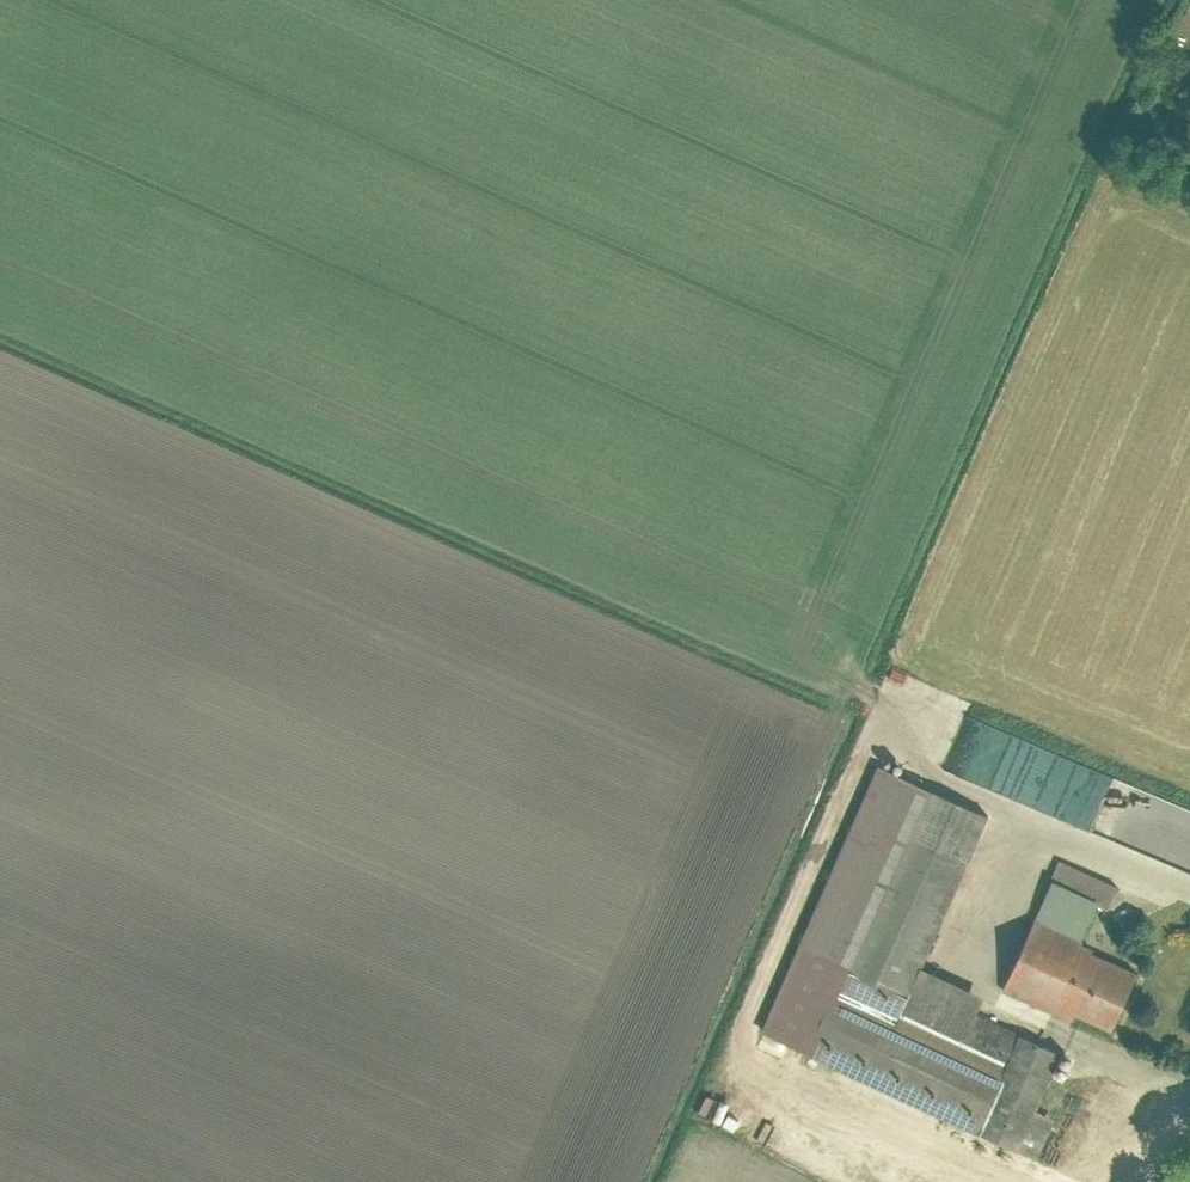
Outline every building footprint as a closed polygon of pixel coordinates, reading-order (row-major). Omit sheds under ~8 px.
[(1057,773),(1081,781),(1087,764),(1063,755),(1057,773)] [(985,808),(880,763),(804,939),(902,982),(887,1017),(998,1065),(972,1124),(1014,1143),(1059,1040),(972,1002),(980,984),(919,958),(985,808)] [(1076,805),(1045,790),(1038,805),(1080,825),(1087,810),(1076,805)] [(1057,847),(1044,878),(1108,906),(1122,874),(1057,847)] [(1020,912),(998,965),(1119,1016),(1141,963),(1020,912)]
